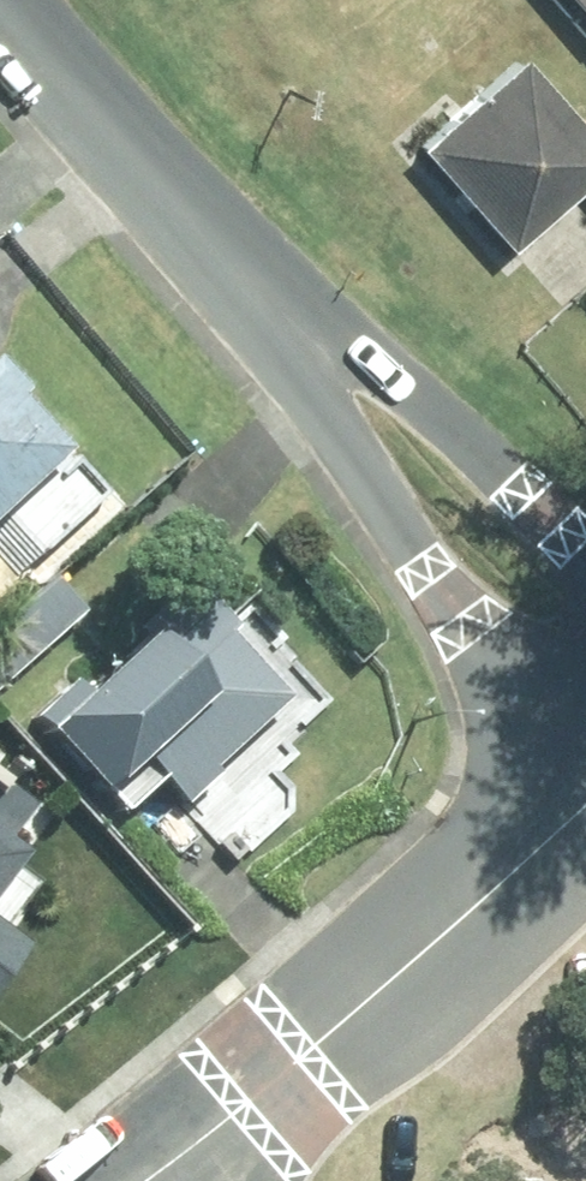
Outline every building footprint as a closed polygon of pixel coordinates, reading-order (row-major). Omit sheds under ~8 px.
[(585,36),(585,0),(554,0),(585,36)] [(503,258),(585,183),(585,147),(514,66),(412,155),(503,258)] [(10,514),(48,557),(111,499),(71,458),(70,460),(19,405),(25,400),(0,373),(0,523),(10,514)] [(0,638),(0,697),(89,616),(60,584),(0,638)] [(146,632),(160,648),(97,704),(79,684),(35,722),(126,823),(167,789),(189,812),(217,788),(237,811),(299,755),(288,743),(332,704),(252,616),(236,630),(212,603),(192,620),(176,604),(146,632)] [(22,810),(0,795),(0,841),(22,810)] [(9,875),(0,869),(0,887),(9,875)] [(14,971),(0,961),(0,990),(14,971)]
